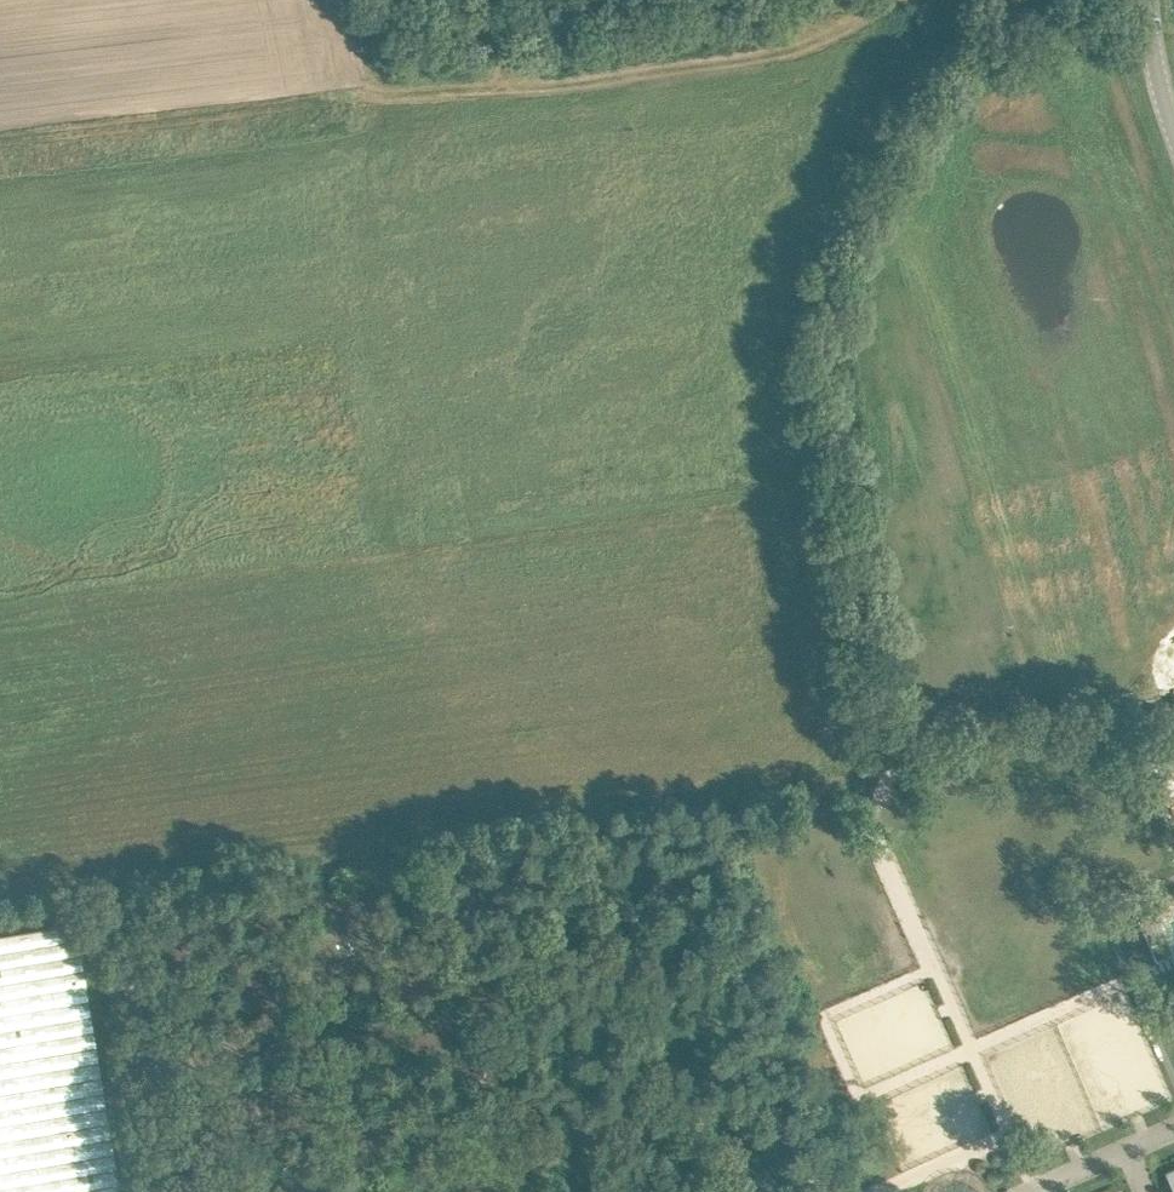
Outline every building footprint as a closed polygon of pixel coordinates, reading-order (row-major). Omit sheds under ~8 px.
[(77,926),(0,938),(0,1191),(120,1191),(77,926)] [(958,1118),(952,1120),(957,1138),(951,1140),(953,1145),(989,1135),(972,1070),(940,1078),(947,1104),(954,1102),(958,1118)]
